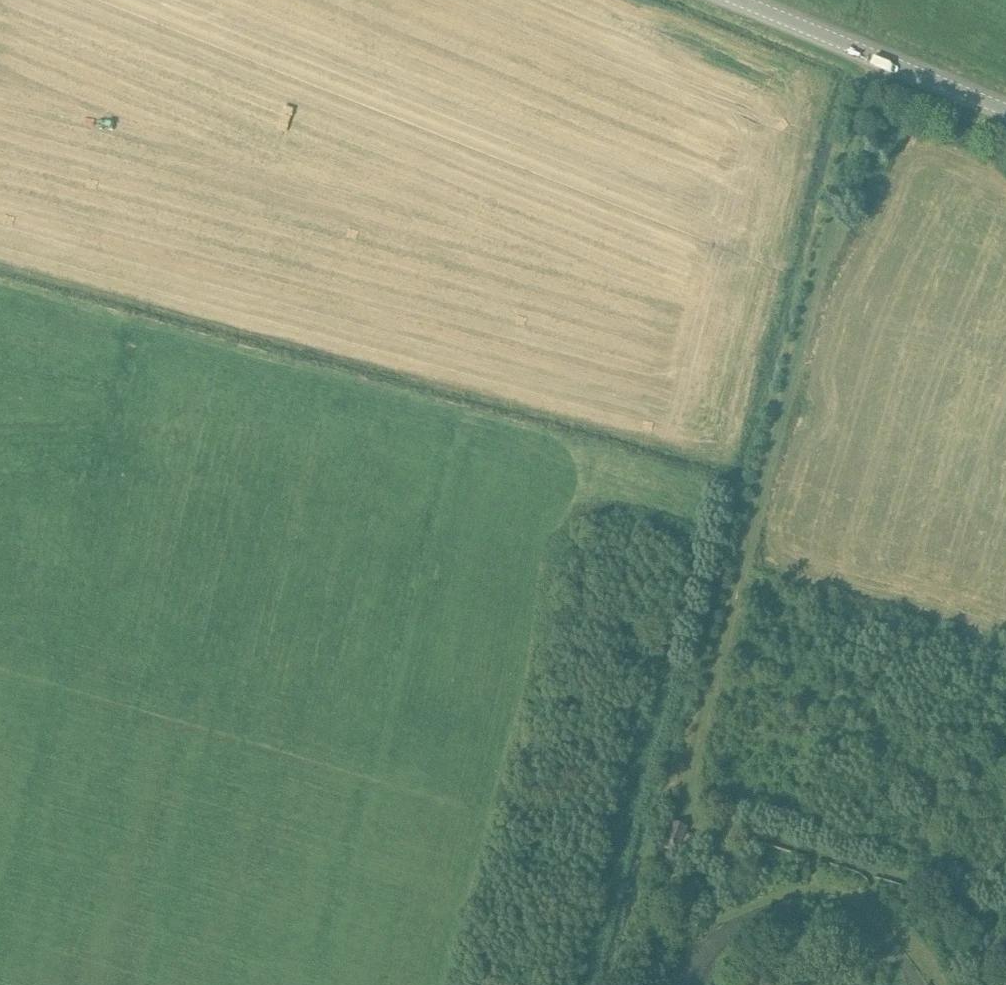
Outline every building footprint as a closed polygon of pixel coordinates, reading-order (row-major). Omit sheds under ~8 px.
[(688,827),(670,821),(662,842),(680,848),(688,827)]
